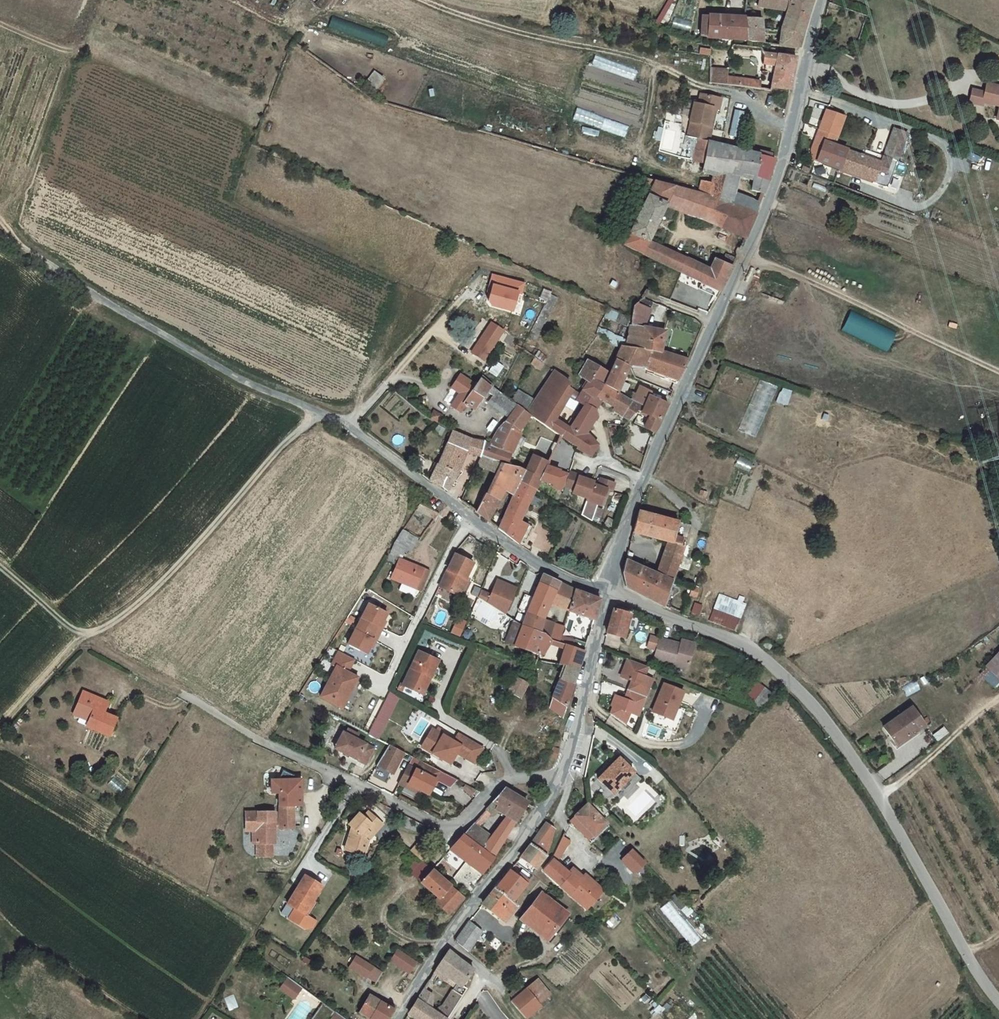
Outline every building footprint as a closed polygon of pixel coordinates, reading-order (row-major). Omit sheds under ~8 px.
[(812,0),(762,0),(760,7),(788,12),(780,45),(798,47),(803,36),(807,20),(811,7),(812,0)] [(749,40),(747,18),(712,15),(710,35),(749,40)] [(386,46),(390,35),(333,16),(329,27),(386,46)] [(766,20),(747,18),(749,40),(755,41),(765,43),(766,20)] [(739,43),(731,50),(736,51),(735,58),(764,64),(765,55),(761,47),(739,43)] [(731,50),(709,45),(708,58),(706,82),(730,87),(732,79),(735,58),(736,51),(731,50)] [(797,58),(765,55),(764,64),(762,84),(769,84),(769,88),(790,90),(797,58)] [(366,86),(379,90),(384,76),(372,71),(366,86)] [(732,79),(730,87),(767,92),(769,88),(769,84),(762,84),(732,79)] [(998,90),(998,87),(998,86),(986,82),(984,92),(981,100),(998,105),(996,115),(998,116),(998,90)] [(981,100),(984,92),(971,89),(968,101),(981,104),(981,100)] [(696,141),(706,144),(711,129),(706,127),(710,111),(716,114),(719,102),(700,97),(697,107),(692,107),(687,126),(690,126),(685,139),(696,141)] [(573,119),(606,129),(610,118),(577,108),(573,119)] [(826,111),(815,139),(833,146),(843,118),(826,111)] [(916,130),(899,123),(883,166),(833,146),(815,139),(810,150),(822,155),(818,165),(891,193),(916,130)] [(705,165),(709,145),(706,144),(696,141),(691,163),(705,165)] [(767,183),(774,159),(720,147),(709,145),(705,165),(703,176),(715,179),(722,171),(739,176),(755,180),(752,191),(764,193),(767,183)] [(732,194),(739,176),(722,171),(715,179),(713,186),(710,200),(728,205),(732,194)] [(623,248),(658,264),(720,293),(732,268),(733,266),(717,258),(710,270),(647,242),(665,205),(746,239),(758,215),(728,205),(710,200),(698,196),(684,192),(640,178),(638,182),(652,188),(623,248)] [(710,200),(713,186),(702,184),(698,196),(710,200)] [(728,205),(758,215),(758,203),(732,194),(728,205)] [(525,287),(493,271),(483,289),(488,301),(512,313),(525,287)] [(539,300),(545,302),(531,334),(540,337),(557,296),(543,290),(539,300)] [(635,303),(629,315),(627,322),(641,325),(648,309),(635,303)] [(890,350),(897,330),(849,313),(842,334),(890,350)] [(641,325),(627,322),(623,343),(655,347),(656,344),(662,330),(641,325)] [(489,325),(470,354),(481,362),(500,333),(489,325)] [(533,339),(526,335),(523,342),(529,346),(533,339)] [(673,381),(685,355),(656,344),(655,347),(623,343),(618,343),(617,345),(612,357),(614,358),(602,385),(613,390),(614,390),(625,364),(645,365),(656,369),(654,374),(673,381)] [(548,366),(534,356),(529,363),(544,372),(548,366)] [(611,401),(617,391),(614,390),(613,390),(602,385),(601,385),(599,384),(605,369),(586,359),(578,374),(587,380),(582,389),(597,397),(598,395),(611,401)] [(490,372),(496,377),(504,368),(498,363),(490,372)] [(526,411),(533,416),(536,418),(563,377),(555,371),(553,370),(536,395),(526,411)] [(467,400),(476,386),(459,376),(450,388),(460,395),(467,400)] [(536,418),(546,425),(559,434),(575,444),(574,445),(590,453),(597,442),(587,431),(592,422),(579,415),(572,428),(554,417),(573,389),(568,385),(570,382),(563,377),(536,418)] [(492,386),(481,378),(476,386),(467,400),(460,395),(451,407),(461,413),(465,407),(475,414),(492,386)] [(644,403),(648,393),(650,389),(639,384),(633,398),(639,401),(644,403)] [(510,399),(516,404),(518,405),(526,411),(536,395),(519,385),(510,399)] [(582,389),(579,393),(577,398),(585,402),(593,406),(597,397),(582,389)] [(639,401),(633,398),(632,398),(617,391),(611,401),(609,405),(628,414),(634,408),(639,401)] [(665,400),(648,393),(644,403),(639,401),(634,408),(645,412),(641,423),(653,428),(654,426),(655,423),(665,400)] [(592,422),(596,415),(593,406),(585,402),(579,415),(592,422)] [(518,405),(516,404),(504,422),(521,432),(533,416),(526,411),(518,405)] [(431,422),(438,426),(443,416),(433,411),(428,420),(431,422)] [(521,432),(504,422),(496,435),(508,440),(503,449),(512,452),(524,433),(521,432)] [(456,434),(452,433),(431,482),(437,486),(443,488),(449,492),(459,476),(462,469),(464,465),(469,454),(483,458),(488,444),(478,442),(471,440),(464,437),(460,436),(456,434)] [(508,440),(496,435),(490,445),(503,449),(508,440)] [(504,465),(512,452),(503,449),(490,445),(488,444),(483,458),(495,462),(500,463),(504,465)] [(554,449),(538,444),(537,447),(529,465),(524,464),(522,470),(519,478),(522,479),(536,487),(538,484),(541,478),(541,477),(546,469),(548,463),(549,461),(554,449)] [(489,485),(500,463),(495,462),(483,458),(477,481),(489,485)] [(519,478),(522,470),(504,465),(500,463),(489,485),(493,487),(488,495),(486,494),(478,512),(482,515),(491,521),(506,491),(512,478),(521,483),(522,479),(519,478)] [(566,479),(568,473),(569,472),(560,468),(548,463),(546,469),(541,477),(541,478),(554,483),(554,485),(563,489),(565,484),(566,479)] [(578,476),(568,473),(566,479),(565,484),(574,487),(573,491),(588,495),(593,479),(578,474),(578,476)] [(598,483),(592,481),(587,498),(597,501),(601,502),(606,486),(612,488),(614,480),(600,475),(598,483)] [(515,495),(521,483),(512,478),(506,491),(515,495)] [(536,487),(522,479),(521,483),(515,495),(528,501),(531,497),(534,491),(536,487)] [(526,506),(528,501),(515,495),(513,500),(509,509),(523,515),(526,506)] [(597,501),(587,498),(582,513),(592,518),(597,501)] [(678,520),(638,511),(636,520),(632,534),(669,541),(665,552),(681,559),(683,554),(685,548),(687,541),(682,541),(684,535),(684,533),(675,531),(678,520)] [(501,529),(520,543),(530,523),(521,519),(508,513),(501,529)] [(692,523),(678,520),(675,531),(684,533),(684,535),(689,536),(692,523)] [(414,549),(418,536),(402,531),(397,543),(414,549)] [(395,543),(390,554),(400,558),(405,547),(395,543)] [(657,574),(674,581),(681,559),(665,552),(657,574)] [(475,561),(455,553),(441,584),(461,593),(475,561)] [(424,569),(400,558),(391,578),(401,583),(398,590),(412,596),(415,589),(424,569)] [(665,605),(674,581),(657,574),(626,559),(624,564),(624,568),(623,573),(624,586),(649,598),(658,602),(665,605)] [(429,571),(424,569),(415,589),(420,591),(429,571)] [(555,625),(541,617),(549,601),(558,580),(547,576),(535,599),(530,608),(528,612),(523,623),(530,626),(547,635),(551,637),(555,625)] [(482,588),(478,596),(506,613),(518,590),(508,585),(509,582),(502,578),(493,594),(482,588)] [(568,585),(558,580),(549,601),(566,608),(574,588),(568,585)] [(700,589),(693,587),(690,595),(696,598),(700,589)] [(601,599),(574,588),(566,608),(564,614),(575,619),(578,612),(594,618),(601,599)] [(714,609),(739,618),(740,618),(746,604),(742,603),(744,598),(740,596),(738,601),(720,594),(714,609)] [(528,612),(530,608),(535,599),(527,595),(521,608),(528,612)] [(702,606),(695,603),(692,612),(699,614),(702,606)] [(371,606),(360,626),(381,637),(384,631),(382,630),(389,616),(371,606)] [(605,633),(624,637),(629,611),(612,606),(605,633)] [(714,609),(710,621),(734,630),(739,618),(714,609)] [(523,623),(515,619),(512,617),(505,638),(520,644),(542,652),(541,643),(547,635),(530,626),(523,623)] [(381,637),(360,626),(349,646),(368,656),(375,643),(377,644),(381,637)] [(683,645),(658,638),(653,660),(688,668),(694,643),(684,640),(683,645)] [(580,667),(584,651),(567,643),(560,662),(562,663),(580,667)] [(985,662),(998,676),(998,648),(985,662)] [(357,661),(341,653),(334,667),(339,669),(323,699),(345,710),(360,679),(350,674),(357,661)] [(440,661),(421,653),(406,686),(422,694),(430,677),(432,679),(440,661)] [(624,675),(629,678),(625,687),(651,697),(656,683),(646,680),(651,669),(640,665),(629,660),(624,675)] [(543,710),(560,716),(569,694),(579,668),(580,667),(562,663),(543,710)] [(525,678),(510,672),(505,688),(519,693),(521,688),(525,678)] [(769,690),(761,683),(749,698),(758,705),(769,690)] [(651,697),(625,687),(622,694),(618,692),(611,708),(631,723),(635,712),(645,715),(651,697)] [(98,696),(82,688),(74,707),(87,714),(84,722),(83,725),(108,736),(115,718),(101,712),(105,704),(97,700),(98,696)] [(687,695),(667,688),(657,717),(673,723),(678,709),(682,711),(687,695)] [(402,699),(390,693),(368,733),(379,738),(402,699)] [(921,724),(909,706),(884,723),(896,741),(921,724)] [(87,714),(74,707),(70,716),(84,722),(87,714)] [(475,759),(483,743),(460,732),(455,741),(433,729),(429,737),(434,740),(428,750),(451,762),(456,750),(475,759)] [(374,748),(342,733),(341,735),(333,732),(328,743),(335,747),(334,750),(365,764),(374,748)] [(434,740),(429,737),(424,748),(428,750),(434,740)] [(407,753),(391,744),(379,764),(395,773),(407,753)] [(553,756),(557,747),(551,745),(550,747),(547,754),(553,756)] [(635,770),(611,751),(592,775),(616,794),(635,770)] [(446,774),(426,763),(422,769),(412,763),(405,779),(414,784),(416,780),(425,786),(423,790),(435,796),(446,774)] [(275,791),(276,804),(290,803),(297,803),(296,775),(279,767),(274,777),(268,777),(268,791),(275,791)] [(455,788),(456,778),(447,776),(445,786),(455,788)] [(455,798),(467,806),(476,791),(465,783),(455,798)] [(510,830),(525,800),(503,788),(485,808),(493,814),(498,808),(506,813),(501,822),(510,830)] [(592,832),(605,818),(584,801),(582,804),(579,807),(574,813),(572,816),(592,832)] [(276,810),(242,811),(242,830),(252,829),(253,842),(268,842),(269,842),(269,836),(271,836),(271,827),(276,826),(276,827),(290,826),(290,803),(276,804),(276,810)] [(346,827),(343,839),(353,843),(351,850),(359,853),(364,835),(378,819),(365,806),(359,812),(356,808),(346,818),(351,823),(346,827)] [(459,838),(492,858),(503,841),(493,834),(482,827),(493,814),(485,808),(465,831),(459,838)] [(546,852),(553,827),(545,820),(529,841),(546,852)] [(493,834),(503,841),(510,830),(501,822),(493,834)] [(553,853),(560,855),(566,838),(560,836),(559,837),(556,844),(554,851),(553,853)] [(459,838),(456,841),(448,850),(481,875),(492,858),(459,838)] [(341,846),(351,850),(353,843),(343,839),(341,846)] [(536,867),(539,864),(546,854),(546,852),(529,841),(518,856),(536,867)] [(268,842),(253,842),(253,855),(268,855),(268,842)] [(418,844),(411,853),(420,861),(421,860),(427,861),(431,856),(418,844)] [(643,857),(630,844),(620,853),(633,866),(643,857)] [(434,866),(468,897),(478,884),(483,876),(481,875),(448,850),(447,851),(436,865),(434,866)] [(551,859),(543,869),(559,883),(580,901),(590,889),(569,871),(558,861),(560,855),(553,853),(551,859)] [(428,873),(431,870),(422,862),(413,872),(422,880),(428,873)] [(573,866),(569,871),(590,889),(580,901),(587,907),(603,888),(585,873),(583,875),(573,866)] [(422,880),(421,881),(440,899),(436,903),(448,913),(462,896),(431,870),(428,873),(422,880)] [(494,886),(513,899),(525,882),(507,870),(494,886)] [(322,885),(302,873),(286,903),(294,908),(309,917),(317,902),(313,901),(322,885)] [(520,904),(513,899),(494,886),(482,902),(481,904),(508,922),(520,904)] [(567,913),(541,894),(525,917),(551,936),(567,913)] [(670,901),(661,908),(691,946),(699,940),(670,901)] [(294,908),(286,903),(279,913),(287,918),(294,908)] [(309,917),(294,908),(287,918),(305,929),(314,928),(317,922),(309,917)] [(483,931),(470,921),(457,938),(469,949),(483,931)] [(467,980),(474,969),(472,966),(468,963),(462,959),(449,949),(436,968),(449,976),(452,970),(457,974),(467,980)] [(416,962),(398,951),(391,961),(409,973),(416,962)] [(356,956),(349,967),(357,972),(364,960),(356,956)] [(380,970),(364,960),(357,972),(373,981),(380,970)] [(469,982),(467,980),(457,974),(435,1009),(445,1016),(447,1014),(469,982)] [(512,1001),(524,1015),(541,1001),(537,996),(548,986),(538,975),(527,984),(513,996),(510,999),(512,1001)] [(285,979),(277,990),(290,1000),(299,989),(285,979)] [(527,984),(522,979),(509,991),(513,996),(527,984)] [(367,993),(356,1012),(368,1018),(385,1018),(392,1007),(367,993)] [(416,999),(407,1013),(417,1018),(444,1018),(445,1016),(435,1009),(416,999)] [(309,1018),(328,1018),(329,1017),(333,1012),(320,1003),(309,1018)]
